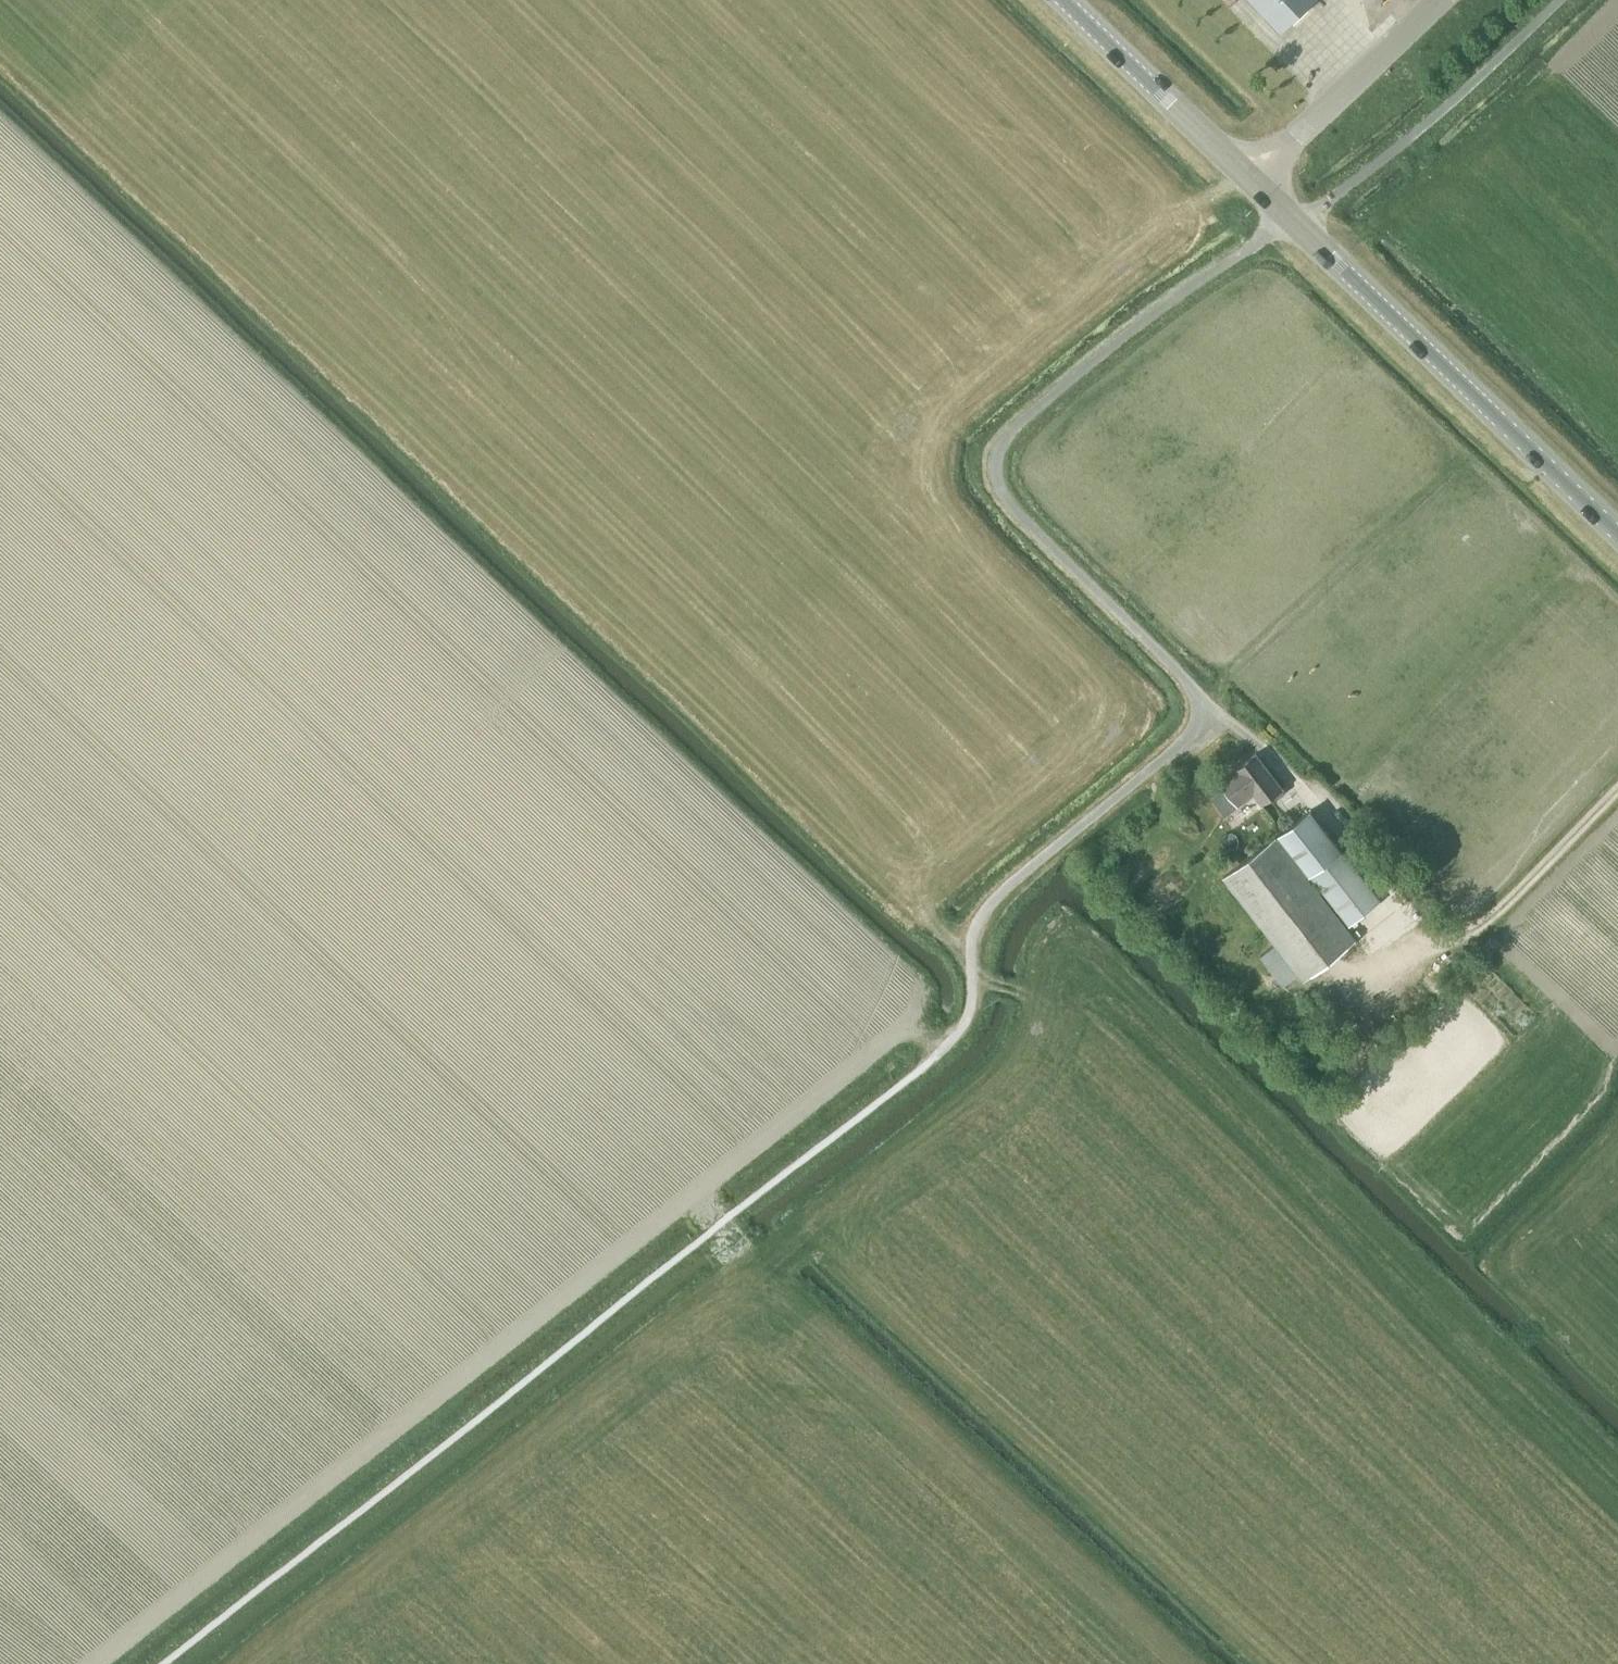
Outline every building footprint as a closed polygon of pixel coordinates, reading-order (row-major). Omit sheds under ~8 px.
[(1282,30),(1314,0),(1253,0),(1282,30)] [(1263,803),(1284,787),(1257,752),(1236,768),(1237,768),(1221,780),(1226,786),(1213,795),(1226,813),(1255,792),(1263,803)] [(1351,923),(1382,899),(1312,809),(1280,833),(1351,923)] [(1305,979),(1357,939),(1277,835),(1225,875),(1277,942),(1260,956),(1283,985),(1300,972),(1305,979)]
